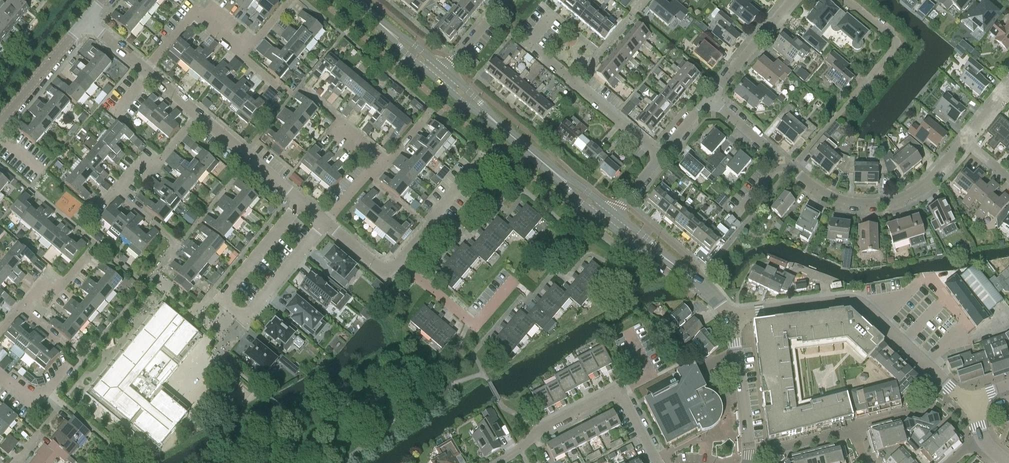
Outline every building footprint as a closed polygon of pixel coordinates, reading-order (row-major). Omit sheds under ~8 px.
[(21,17),(29,8),(25,5),(18,0),(10,0),(6,5),(21,17)] [(139,24),(148,14),(130,0),(125,0),(123,2),(132,10),(128,14),(139,24)] [(148,14),(156,4),(151,0),(130,0),(148,14)] [(241,7),(246,12),(253,3),(258,7),(264,0),(247,0),(241,7)] [(258,7),(264,11),(256,20),(261,25),(279,4),(274,0),(264,0),(258,7)] [(409,8),(417,15),(428,2),(429,0),(416,0),(409,8)] [(476,11),(463,0),(457,8),(470,19),(476,11)] [(463,0),(476,11),(483,3),(479,0),(463,0)] [(563,6),(571,13),(582,0),(584,2),(585,0),(568,0),(563,6)] [(571,13),(579,20),(590,7),(593,3),(590,7),(584,2),(582,0),(571,13)] [(688,13),(674,1),(669,7),(661,0),(659,0),(649,11),(668,27),(675,17),(681,22),(688,13)] [(758,15),(748,6),(752,1),(750,0),(734,0),(737,3),(730,12),(748,27),(758,15)] [(802,39),(819,53),(826,45),(819,39),(824,34),(822,32),(829,23),(831,25),(831,26),(831,28),(831,30),(833,32),(834,33),(837,33),(839,32),(840,31),(853,42),(852,43),(852,46),(852,48),(854,49),(855,50),(858,50),(860,50),(861,48),(862,47),(863,44),(862,42),(860,41),(868,32),(847,15),(844,18),(838,13),(838,12),(824,0),(823,0),(806,20),(814,28),(811,32),(809,30),(802,39)] [(899,2),(911,11),(918,3),(914,0),(901,0),(899,2)] [(938,3),(948,11),(952,6),(960,12),(962,10),(963,10),(965,10),(968,6),(968,5),(967,4),(970,0),(940,0),(938,3)] [(925,16),(925,17),(934,7),(927,1),(918,11),(925,16)] [(960,21),(973,32),(977,27),(983,32),(998,14),(984,2),(980,7),(975,3),(960,21)] [(579,20),(588,27),(598,14),(600,16),(604,12),(600,9),(593,3),(590,7),(579,20)] [(14,26),(21,17),(6,5),(0,12),(0,13),(14,26)] [(470,19),(457,8),(453,5),(447,13),(450,16),(463,27),(470,19)] [(425,9),(421,15),(425,18),(429,13),(425,9)] [(733,23),(721,13),(717,9),(710,16),(720,25),(712,34),(730,49),(740,36),(729,27),(733,23)] [(918,11),(916,14),(922,20),(925,16),(918,11)] [(139,24),(128,14),(123,20),(114,12),(110,18),(130,35),(139,24)] [(302,30),(314,39),(323,29),(302,12),(298,17),(307,25),(302,30)] [(596,34),(610,17),(604,12),(600,16),(598,14),(588,27),(596,34)] [(7,34),(14,26),(0,13),(0,28),(7,34)] [(444,24),(456,34),(463,27),(450,16),(445,22),(444,24)] [(610,17),(596,34),(605,41),(622,20),(619,18),(616,22),(610,17)] [(444,24),(445,22),(442,19),(439,23),(434,29),(450,42),(456,34),(444,24)] [(281,20),(272,31),(280,38),(285,32),(289,27),(281,20)] [(1004,29),(997,23),(989,32),(997,38),(995,40),(1007,50),(1008,47),(1008,24),(1004,29)] [(638,24),(631,33),(644,43),(642,45),(646,48),(649,45),(645,42),(651,35),(638,24)] [(285,32),(305,50),(314,39),(302,30),(298,35),(289,27),(285,32)] [(180,62),(189,50),(185,46),(192,37),(187,32),(169,53),(166,56),(176,66),(180,62)] [(285,50),(297,60),(305,50),(285,32),(280,38),(289,45),(285,50)] [(631,33),(624,41),(637,52),(642,45),(644,43),(631,33)] [(712,70),(722,58),(715,52),(719,47),(702,34),(693,45),(697,49),(693,54),(712,70)] [(803,58),(809,50),(796,39),(792,43),(783,36),(772,48),(790,63),(798,54),(803,58)] [(624,41),(617,49),(630,60),(628,62),(632,65),(635,61),(631,58),(637,52),(624,41)] [(189,50),(180,62),(190,70),(207,50),(202,45),(194,54),(189,50)] [(91,64),(102,74),(111,64),(91,47),(86,52),(95,60),(91,64)] [(268,53),(288,70),(297,60),(285,50),(281,55),(272,47),(268,53)] [(617,49),(610,58),(623,68),(628,62),(630,60),(617,49)] [(207,50),(190,70),(200,78),(210,67),(205,63),(212,54),(207,50)] [(288,70),(268,53),(263,58),(272,65),(268,71),(280,81),(288,70)] [(848,66),(833,53),(826,62),(833,68),(825,78),(842,92),(853,79),(844,71),(848,66)] [(331,76),(340,64),(330,55),(313,76),(318,80),(326,71),(331,76)] [(484,71),(493,78),(504,66),(505,67),(509,63),(505,60),(502,64),(495,58),(484,71)] [(610,58),(603,66),(616,77),(615,78),(619,82),(621,78),(618,75),(623,68),(610,58)] [(784,81),(790,73),(777,62),(773,67),(764,59),(753,72),(772,87),(780,77),(784,81)] [(966,72),(959,80),(979,96),(989,84),(978,75),(982,69),(971,60),(963,69),(966,72)] [(680,73),(692,84),(700,75),(683,61),(677,68),(681,71),(680,73)] [(73,67),(94,85),(102,74),(91,64),(86,70),(77,62),(73,67)] [(210,67),(200,78),(210,87),(227,66),(222,62),(215,71),(210,67)] [(340,64),(331,76),(336,79),(328,89),(334,93),(350,72),(340,64)] [(227,66),(210,87),(220,95),(230,84),(225,80),(233,71),(227,66)] [(493,78),(501,85),(512,73),(505,67),(504,66),(493,78)] [(616,77),(603,66),(596,74),(609,85),(615,78),(616,77)] [(74,85),(85,95),(94,85),(73,67),(69,72),(78,80),(74,85)] [(673,81),(685,92),(692,84),(680,73),(681,71),(677,68),(674,72),(678,75),(673,81)] [(350,72),(334,93),(338,97),(346,88),(351,92),(361,81),(350,72)] [(501,85),(509,92),(520,79),(522,81),(525,77),(522,74),(518,78),(512,73),(501,85)] [(230,84),(220,95),(230,104),(247,83),(242,79),(235,88),(230,84)] [(509,92),(518,99),(528,86),(522,81),(520,79),(509,92)] [(361,81),(351,92),(356,97),(348,106),(354,110),(371,89),(361,81)] [(666,90),(678,100),(685,92),(673,81),(667,88),(666,90)] [(85,95),(74,85),(69,90),(60,82),(56,88),(76,105),(85,95)] [(768,107),(776,99),(760,86),(756,91),(745,82),(735,94),(753,109),(760,101),(768,107)] [(247,83),(230,104),(240,112),(250,101),(245,97),(253,88),(247,83)] [(394,83),(390,88),(400,96),(404,91),(394,83)] [(659,98),(672,109),(678,100),(666,90),(667,88),(663,85),(660,88),(664,91),(659,98)] [(518,99),(526,106),(537,93),(539,95),(542,91),(538,88),(535,92),(528,86),(518,99)] [(50,104),(61,114),(70,104),(49,87),(45,92),(54,100),(50,104)] [(371,89),(354,110),(358,114),(366,105),(372,109),(381,98),(371,89)] [(277,98),(273,94),(268,90),(255,105),(250,101),(240,112),(237,116),(248,125),(251,121),(258,113),(262,116),(277,98)] [(158,111),(157,111),(153,107),(160,98),(155,93),(138,113),(148,122),(158,111)] [(298,111),(310,121),(319,110),(298,93),(293,99),(302,106),(298,111)] [(526,106),(534,113),(545,100),(539,95),(537,93),(526,106)] [(947,95),(932,113),(943,123),(948,117),(954,123),(965,110),(947,95)] [(381,98),(372,109),(376,113),(368,123),(374,127),(391,106),(381,98)] [(652,106),(665,117),(672,109),(659,98),(653,104),(652,106)] [(414,100),(410,105),(414,108),(418,104),(414,100)] [(545,100),(534,113),(543,120),(553,107),(545,100)] [(645,114),(658,125),(665,117),(652,106),(653,104),(649,101),(646,105),(650,108),(645,114)] [(32,107),(52,124),(61,114),(50,104),(46,110),(36,102),(32,107)] [(158,111),(148,122),(158,131),(168,120),(167,119),(163,115),(171,106),(165,102),(157,111),(158,111)] [(628,115),(636,107),(630,102),(622,110),(628,115)] [(785,138),(798,121),(790,114),(794,109),(789,105),(780,116),(784,120),(775,130),(777,132),(776,133),(782,138),(783,137),(785,138)] [(391,106),(374,127),(379,132),(387,122),(392,126),(401,115),(391,106)] [(33,125),(44,134),(52,124),(32,107),(28,112),(37,120),(33,125)] [(280,114),(301,131),(310,121),(298,111),(294,116),(285,109),(280,114)] [(168,120),(158,131),(168,139),(178,128),(173,124),(181,115),(175,110),(167,119),(168,120)] [(281,131),(293,141),(301,131),(280,114),(276,119),(285,126),(281,131)] [(658,125),(645,114),(638,123),(651,134),(658,125)] [(401,115),(392,126),(397,131),(389,140),(394,144),(412,124),(401,115)] [(1008,145),(1008,124),(999,116),(986,132),(993,138),(987,145),(993,151),(1000,143),(1006,149),(1008,145)] [(572,147),(587,130),(573,118),(568,124),(566,122),(556,133),(572,147)] [(431,138),(442,147),(451,137),(431,120),(426,125),(435,133),(431,138)] [(936,148),(947,136),(928,120),(920,129),(915,125),(908,133),(922,145),(926,140),(936,148)] [(798,121),(785,138),(786,139),(785,140),(791,145),(792,144),(794,146),(802,135),(807,139),(816,129),(807,121),(803,126),(798,121)] [(44,134),(33,125),(29,129),(20,122),(15,128),(35,145),(44,134)] [(109,133),(120,143),(124,138),(133,145),(137,140),(117,123),(109,133)] [(86,124),(83,129),(87,132),(91,128),(86,124)] [(74,125),(66,134),(71,138),(79,128),(74,125)] [(293,141),(281,131),(277,136),(268,129),(263,135),(284,152),(293,141)] [(711,156),(706,162),(715,171),(719,165),(725,159),(716,151),(725,140),(714,131),(701,147),(711,156)] [(826,132),(823,136),(828,140),(831,136),(826,132)] [(100,144),(120,160),(124,155),(116,148),(120,143),(109,133),(100,144)] [(413,140),(434,158),(442,147),(431,138),(427,143),(418,135),(413,140)] [(820,168),(833,151),(837,148),(828,140),(823,136),(814,146),(819,150),(810,160),(812,161),(811,162),(817,168),(818,167),(820,168)] [(598,157),(600,159),(606,164),(600,170),(611,180),(619,171),(608,161),(610,159),(591,143),(591,144),(582,137),(574,147),(593,163),(598,157)] [(899,152),(912,169),(913,168),(914,169),(920,164),(920,163),(922,161),(913,150),(919,145),(909,137),(901,144),(904,148),(899,152)] [(414,158),(425,168),(434,158),(413,140),(409,145),(418,153),(414,158)] [(91,154),(102,163),(107,158),(115,166),(120,160),(100,144),(91,154)] [(301,164),(311,173),(321,162),(321,161),(316,157),(323,148),(318,144),(301,164)] [(195,163),(206,173),(209,175),(218,164),(195,145),(190,150),(199,158),(195,163)] [(844,171),(850,158),(833,151),(820,168),(821,169),(820,170),(826,175),(827,174),(829,175),(838,165),(844,171)] [(883,158),(887,171),(894,166),(903,176),(905,175),(906,176),(912,171),(911,170),(912,169),(899,152),(893,157),(890,152),(883,158)] [(331,170),(326,166),(333,157),(328,153),(321,161),(321,162),(311,173),(321,182),(331,170)] [(745,173),(745,169),(751,162),(740,153),(733,160),(732,162),(726,168),(728,170),(729,170),(729,171),(730,172),(737,178),(741,173),(745,173)] [(83,164),(103,181),(107,176),(98,168),(102,163),(91,154),(83,164)] [(396,161),(416,178),(425,168),(414,158),(409,163),(401,155),(396,161)] [(725,159),(719,165),(726,171),(723,174),(723,175),(725,176),(726,177),(727,177),(727,176),(728,175),(729,175),(729,174),(730,174),(730,173),(730,172),(729,171),(729,170),(728,170),(726,168),(732,162),(733,160),(728,156),(725,159)] [(715,185),(717,182),(711,176),(715,171),(706,162),(700,158),(696,163),(688,157),(679,168),(695,181),(700,175),(712,185),(715,185)] [(866,184),(866,163),(854,163),(854,158),(850,158),(844,171),(854,171),(854,184),(856,184),(856,186),(864,186),(864,184),(866,184)] [(866,163),(866,184),(867,184),(867,186),(875,186),(875,184),(878,185),(878,171),(887,171),(883,158),(878,158),(877,163),(866,163)] [(177,165),(198,183),(206,173),(195,163),(191,168),(182,160),(177,165)] [(331,170),(321,182),(332,190),(341,179),(336,174),(344,166),(338,161),(331,170)] [(396,178),(408,188),(416,178),(396,161),(392,166),(401,173),(396,178)] [(74,174),(85,183),(89,178),(98,186),(103,181),(83,164),(74,174)] [(178,183),(189,193),(198,183),(177,165),(173,171),(182,178),(178,183)] [(726,171),(719,165),(715,171),(711,176),(717,182),(723,175),(723,174),(726,171)] [(445,166),(430,180),(436,186),(450,172),(445,166)] [(979,182),(980,182),(984,177),(977,171),(972,176),(966,170),(953,186),(960,192),(961,190),(968,195),(968,196),(979,182)] [(85,183),(74,174),(66,184),(86,201),(90,196),(81,188),(85,183)] [(291,178),(290,178),(290,179),(291,179),(291,180),(292,180),(293,181),(294,182),(295,182),(296,182),(297,182),(297,183),(297,182),(298,182),(298,181),(299,181),(299,180),(299,179),(299,178),(298,178),(298,177),(297,177),(297,176),(296,176),(296,175),(295,175),(294,174),(293,174),(293,175),(292,175),(292,176),(291,176),(291,177),(291,178)] [(9,182),(0,175),(0,193),(9,182)] [(408,188),(396,178),(392,183),(383,176),(379,181),(399,198),(408,188)] [(160,185),(181,203),(189,193),(178,183),(173,188),(164,181),(160,185)] [(238,199),(249,209),(258,198),(237,181),(233,187),(242,194),(238,199)] [(968,196),(968,195),(962,203),(969,209),(975,202),(981,207),(982,207),(992,195),(998,188),(990,182),(986,187),(980,182),(979,182),(968,196)] [(218,183),(210,192),(215,196),(223,187),(218,183)] [(662,184),(658,189),(647,202),(656,210),(671,192),(662,184)] [(181,203),(160,185),(156,191),(165,198),(160,203),(172,213),(181,203)] [(366,219),(375,208),(370,203),(378,195),(372,190),(367,196),(361,204),(355,210),(366,219)] [(22,221),(31,209),(26,205),(34,196),(28,191),(11,212),(22,221)] [(671,192),(656,210),(665,217),(676,204),(671,199),(675,195),(671,192)] [(363,193),(357,201),(361,204),(367,196),(363,193)] [(781,219),(795,202),(784,193),(770,210),(781,219)] [(318,200),(317,201),(318,201),(318,202),(319,202),(319,203),(320,204),(321,204),(322,204),(322,203),(323,203),(323,202),(324,201),(324,200),(325,200),(326,199),(326,198),(328,197),(328,196),(328,195),(327,195),(326,194),(325,194),(323,197),(322,198),(321,198),(319,198),(318,200)] [(981,207),(974,216),(981,222),(987,215),(994,220),(1008,203),(1008,198),(1004,194),(998,200),(992,195),(982,207),(981,207)] [(141,195),(137,199),(144,205),(147,200),(141,195)] [(220,201),(240,219),(249,209),(238,199),(233,204),(224,196),(220,201)] [(111,228),(120,217),(115,213),(123,204),(117,199),(100,219),(111,228)] [(172,213),(160,203),(156,208),(147,200),(144,205),(143,206),(163,223),(172,213)] [(665,217),(673,225),(689,207),(692,203),(689,200),(682,209),(676,204),(665,217)] [(220,219),(232,229),(240,219),(220,201),(215,206),(225,214),(220,219)] [(930,209),(936,221),(930,224),(934,232),(941,229),(941,230),(955,224),(944,202),(930,209)] [(375,208),(366,219),(376,228),(393,207),(388,203),(380,212),(375,208)] [(31,209),(22,221),(32,229),(49,209),(44,205),(36,213),(31,209)] [(516,217),(532,230),(542,219),(526,205),(522,210),(518,206),(515,209),(519,213),(516,217)] [(393,207),(376,228),(386,236),(396,225),(391,221),(398,211),(393,207)] [(689,207),(673,225),(682,232),(694,219),(688,214),(692,209),(689,207)] [(1008,207),(997,221),(997,229),(998,230),(1003,224),(1008,229),(1008,209),(1008,207)] [(718,208),(714,213),(717,216),(722,211),(718,208)] [(815,224),(820,215),(806,208),(795,228),(802,232),(800,237),(808,242),(818,225),(815,224)] [(49,209),(32,229),(42,238),(51,226),(46,222),(54,213),(49,209)] [(190,210),(183,219),(191,226),(198,217),(190,210)] [(120,217),(111,228),(121,237),(138,216),(133,212),(125,221),(120,217)] [(694,219),(682,232),(691,239),(703,226),(707,221),(698,214),(694,219)] [(138,216),(121,237),(131,245),(140,234),(135,230),(143,221),(138,216)] [(232,229),(220,219),(216,224),(207,216),(203,222),(223,239),(232,229)] [(903,221),(909,240),(924,235),(918,216),(903,221)] [(487,230),(503,243),(513,231),(508,226),(497,217),(493,223),(489,220),(486,222),(490,226),(487,230)] [(532,230),(516,217),(513,221),(509,217),(506,220),(510,224),(508,226),(513,231),(523,240),(532,230)] [(396,225),(386,236),(396,245),(414,225),(408,220),(400,229),(396,225)] [(847,241),(849,224),(831,221),(830,226),(829,226),(827,240),(842,242),(842,240),(847,241)] [(909,240),(903,221),(887,226),(893,245),(909,240)] [(51,226),(42,238),(52,246),(69,226),(64,222),(56,230),(51,226)] [(715,229),(700,247),(709,254),(724,237),(719,232),(723,227),(719,224),(715,229)] [(69,226),(52,246),(62,255),(71,243),(67,239),(74,230),(69,226)] [(700,247),(715,229),(712,226),(708,231),(703,226),(691,239),(700,247)] [(204,245),(216,254),(224,244),(204,227),(199,232),(208,240),(204,245)] [(862,252),(877,251),(875,227),(861,228),(862,252)] [(140,234),(131,245),(128,249),(138,257),(159,234),(153,229),(145,238),(140,234)] [(503,243),(487,230),(484,233),(480,230),(477,233),(481,237),(478,240),(494,254),(503,243)] [(20,231),(16,237),(21,241),(25,236),(20,231)] [(98,232),(94,237),(99,241),(103,236),(98,232)] [(71,243),(62,255),(72,264),(89,243),(84,239),(76,247),(71,243)] [(494,254),(478,240),(475,244),(471,241),(468,244),(472,247),(470,250),(479,258),(485,264),(494,254)] [(186,247),(207,264),(216,254),(204,245),(200,250),(191,242),(186,247)] [(9,253),(20,263),(24,258),(34,266),(38,260),(18,243),(9,253)] [(453,256),(469,270),(479,258),(470,250),(463,244),(459,249),(455,245),(452,249),(456,252),(453,256)] [(333,246),(323,259),(331,265),(328,269),(344,283),(358,266),(333,246)] [(187,265),(198,275),(207,264),(186,247),(182,252),(191,260),(187,265)] [(40,249),(36,253),(41,258),(45,253),(40,249)] [(845,250),(843,265),(850,266),(852,251),(845,250)] [(227,262),(227,263),(228,264),(228,265),(229,265),(230,265),(231,264),(232,263),(232,262),(233,261),(234,261),(234,260),(235,260),(235,259),(236,259),(236,258),(238,256),(238,255),(237,254),(237,253),(236,253),(235,252),(234,252),(233,252),(232,252),(232,253),(231,254),(231,255),(230,255),(230,256),(229,256),(229,257),(228,258),(228,259),(228,260),(228,261),(227,261),(227,262)] [(1,264),(21,281),(25,276),(16,268),(20,263),(9,253),(1,264)] [(444,267),(460,280),(469,270),(453,256),(450,260),(445,256),(443,259),(447,263),(444,267)] [(777,265),(780,260),(772,256),(769,262),(777,265)] [(780,260),(777,265),(784,268),(787,263),(780,260)] [(582,273),(598,287),(608,275),(592,261),(587,267),(583,263),(581,266),(585,270),(582,273)] [(198,275),(187,265),(183,270),(174,262),(169,268),(178,275),(173,281),(187,293),(192,287),(190,285),(198,275)] [(3,283),(7,278),(17,286),(21,281),(1,264),(0,264),(0,280),(3,283)] [(62,264),(57,270),(61,273),(66,267),(62,264)] [(102,282),(113,292),(122,281),(102,264),(97,270),(106,277),(102,282)] [(1003,301),(975,265),(960,277),(988,312),(1003,301)] [(759,286),(765,273),(760,270),(761,268),(756,266),(749,281),(759,286)] [(460,280),(444,267),(440,270),(436,267),(434,270),(438,273),(435,276),(451,290),(460,280)] [(208,281),(207,281),(207,282),(208,282),(209,283),(211,284),(212,285),(212,286),(213,285),(214,284),(215,283),(216,282),(218,280),(218,279),(219,279),(219,278),(220,277),(220,276),(221,276),(222,274),(223,273),(223,272),(223,271),(222,271),(222,270),(221,269),(220,269),(218,270),(218,271),(217,272),(216,273),(215,273),(214,273),(214,274),(213,274),(213,275),(212,275),(211,276),(211,277),(209,279),(208,280),(208,281)] [(1006,269),(999,276),(1008,288),(1008,273),(1006,269)] [(573,284),(589,298),(598,287),(582,273),(578,277),(574,274),(571,277),(576,280),(573,284)] [(765,273),(759,286),(769,290),(774,277),(765,273)] [(301,289),(310,296),(310,295),(318,301),(317,302),(326,309),(331,304),(336,308),(344,298),(348,302),(350,299),(346,295),(344,298),(338,293),(340,290),(326,278),(321,283),(317,280),(317,281),(311,276),(301,289)] [(774,277),(769,290),(778,295),(784,282),(785,279),(781,277),(780,280),(774,277)] [(960,277),(958,279),(956,277),(944,286),(976,329),(992,317),(988,312),(960,277)] [(999,294),(1004,290),(997,281),(997,280),(995,278),(989,282),(999,294)] [(84,284),(105,302),(113,292),(102,282),(97,287),(88,279),(84,284)] [(377,279),(370,286),(384,298),(390,291),(377,279)] [(805,282),(795,284),(796,291),(806,290),(805,282)] [(85,302),(96,312),(105,302),(84,284),(80,289),(89,297),(85,302)] [(543,296),(559,310),(569,299),(564,294),(553,284),(549,290),(545,286),(542,289),(546,293),(543,296)] [(589,298),(573,284),(569,288),(565,284),(562,287),(567,291),(564,294),(569,299),(580,308),(589,298)] [(4,301),(8,296),(0,289),(0,297),(4,301)] [(534,307),(550,321),(559,310),(543,296),(540,300),(536,297),(533,300),(537,303),(534,307)] [(312,312),(313,310),(298,297),(287,310),(295,317),(292,320),(301,328),(304,325),(312,331),(322,320),(318,317),(318,316),(316,315),(312,312)] [(67,304),(88,322),(96,312),(85,302),(80,307),(71,300),(67,304)] [(67,322),(79,332),(88,322),(67,304),(62,310),(71,318),(67,322)] [(157,452),(159,449),(188,415),(190,412),(188,410),(189,410),(161,387),(201,340),(200,339),(202,337),(161,304),(160,306),(159,306),(85,394),(154,451),(157,452)] [(421,331),(435,315),(430,311),(433,307),(430,304),(427,308),(424,306),(410,322),(421,331)] [(684,321),(691,315),(683,305),(670,316),(674,321),(670,324),(676,330),(685,322),(684,321)] [(550,321),(534,307),(531,311),(527,308),(524,311),(528,314),(526,316),(526,317),(535,325),(542,331),(550,321)] [(510,323),(525,336),(535,325),(526,317),(526,316),(520,311),(516,316),(511,313),(509,316),(513,319),(510,323)] [(849,312),(753,324),(769,442),(853,419),(839,371),(860,368),(868,360),(867,360),(883,343),(875,336),(849,312)] [(435,315),(421,331),(431,340),(445,324),(440,320),(444,316),(441,314),(437,317),(435,315)] [(14,345),(24,333),(20,330),(27,321),(22,316),(4,336),(14,345)] [(293,336),(298,330),(282,318),(279,322),(275,319),(271,325),(272,325),(267,331),(268,331),(265,334),(275,343),(278,340),(285,346),(290,340),(293,342),(293,343),(299,348),(304,343),(297,338),(296,339),(293,336)] [(685,344),(703,329),(694,318),(676,333),(685,344)] [(79,332),(67,322),(63,327),(54,319),(50,325),(70,342),(79,332)] [(445,324),(431,340),(442,350),(456,334),(451,329),(454,325),(451,323),(448,326),(445,324)] [(500,334),(516,347),(525,336),(510,323),(506,327),(502,323),(500,326),(504,330),(500,334)] [(24,333),(14,345),(25,354),(42,333),(37,329),(29,338),(24,333)] [(678,345),(681,341),(668,329),(664,333),(678,345)] [(707,356),(709,354),(718,346),(711,338),(712,334),(709,330),(705,332),(704,331),(695,339),(696,339),(693,342),(694,343),(707,356)] [(42,333),(25,354),(34,362),(44,351),(40,347),(47,338),(42,333)] [(516,347),(500,334),(497,338),(493,334),(491,337),(495,340),(492,343),(508,357),(516,347)] [(987,361),(991,371),(992,375),(1008,370),(1008,342),(1005,335),(981,343),(984,351),(987,360),(987,361)] [(278,360),(256,342),(245,356),(266,374),(278,360)] [(700,363),(707,356),(694,343),(686,352),(700,363)] [(590,352),(600,370),(606,367),(608,372),(612,370),(609,366),(613,364),(603,345),(590,352)] [(883,345),(868,361),(865,370),(853,373),(844,375),(844,376),(846,383),(850,400),(852,400),(854,412),(855,413),(855,414),(864,412),(896,404),(896,403),(919,379),(908,369),(909,367),(888,347),(887,348),(883,345)] [(44,351),(34,362),(45,371),(62,351),(57,346),(49,355),(44,351)] [(987,361),(987,360),(984,351),(971,356),(970,352),(947,360),(951,372),(956,370),(959,379),(960,381),(962,380),(991,371),(987,361)] [(580,363),(590,381),(588,376),(594,373),(596,378),(599,377),(597,372),(600,370),(590,352),(578,358),(580,363)] [(283,356),(278,361),(294,376),(299,370),(283,356)] [(568,369),(577,388),(583,385),(585,389),(589,388),(587,383),(590,381),(580,363),(568,369)] [(667,445),(671,443),(697,429),(698,431),(712,424),(704,409),(701,411),(692,395),(705,389),(706,391),(707,391),(694,365),(677,374),(681,382),(676,385),(671,376),(646,389),(651,398),(644,402),(667,445)] [(558,381),(567,399),(568,398),(565,394),(571,391),(574,395),(576,394),(574,390),(577,388),(568,369),(555,375),(558,380),(558,381)] [(545,387),(555,405),(560,402),(562,407),(566,405),(564,400),(567,399),(558,381),(545,387)] [(555,405),(545,387),(532,394),(542,412),(548,408),(550,413),(554,411),(551,407),(555,405)] [(9,429),(18,418),(4,406),(0,411),(0,421),(9,429)] [(497,420),(491,409),(483,415),(487,422),(478,427),(482,432),(480,433),(481,435),(474,439),(485,457),(500,448),(496,441),(504,436),(495,421),(497,420)] [(602,417),(610,432),(621,426),(613,411),(602,417)] [(917,451),(933,437),(929,433),(939,423),(938,416),(931,414),(928,417),(925,416),(923,418),(921,419),(923,427),(919,430),(917,429),(914,430),(906,438),(917,451)] [(610,432),(602,417),(591,423),(599,438),(610,432)] [(52,443),(69,457),(78,446),(72,442),(79,433),(84,438),(89,432),(73,418),(68,424),(64,420),(56,429),(57,431),(49,440),(52,443)] [(902,423),(906,438),(914,430),(917,429),(919,430),(923,427),(921,419),(916,420),(913,419),(907,420),(905,422),(902,423)] [(0,421),(0,438),(0,439),(9,429),(0,421)] [(962,443),(946,425),(933,437),(917,451),(906,438),(902,423),(901,421),(868,430),(875,454),(877,453),(878,456),(879,456),(878,457),(878,458),(878,459),(878,460),(879,461),(880,461),(880,462),(881,462),(882,462),(883,462),(884,462),(940,462),(962,443)] [(599,438),(591,423),(580,429),(587,443),(599,438)] [(587,443),(580,429),(569,434),(576,449),(587,443)] [(576,449),(569,434),(558,440),(565,455),(576,449)] [(7,447),(11,443),(6,439),(2,443),(7,447)] [(451,440),(436,449),(440,456),(431,462),(432,462),(458,462),(455,458),(460,455),(451,440)] [(565,455),(558,440),(546,446),(554,461),(565,455)] [(11,443),(7,447),(12,452),(15,447),(11,443)] [(52,443),(48,448),(43,444),(35,454),(36,455),(29,462),(54,462),(59,458),(64,462),(69,457),(52,443)] [(789,462),(788,462),(787,462),(786,462),(785,462),(846,462),(842,446),(792,459),(793,461),(791,462),(789,462)]
